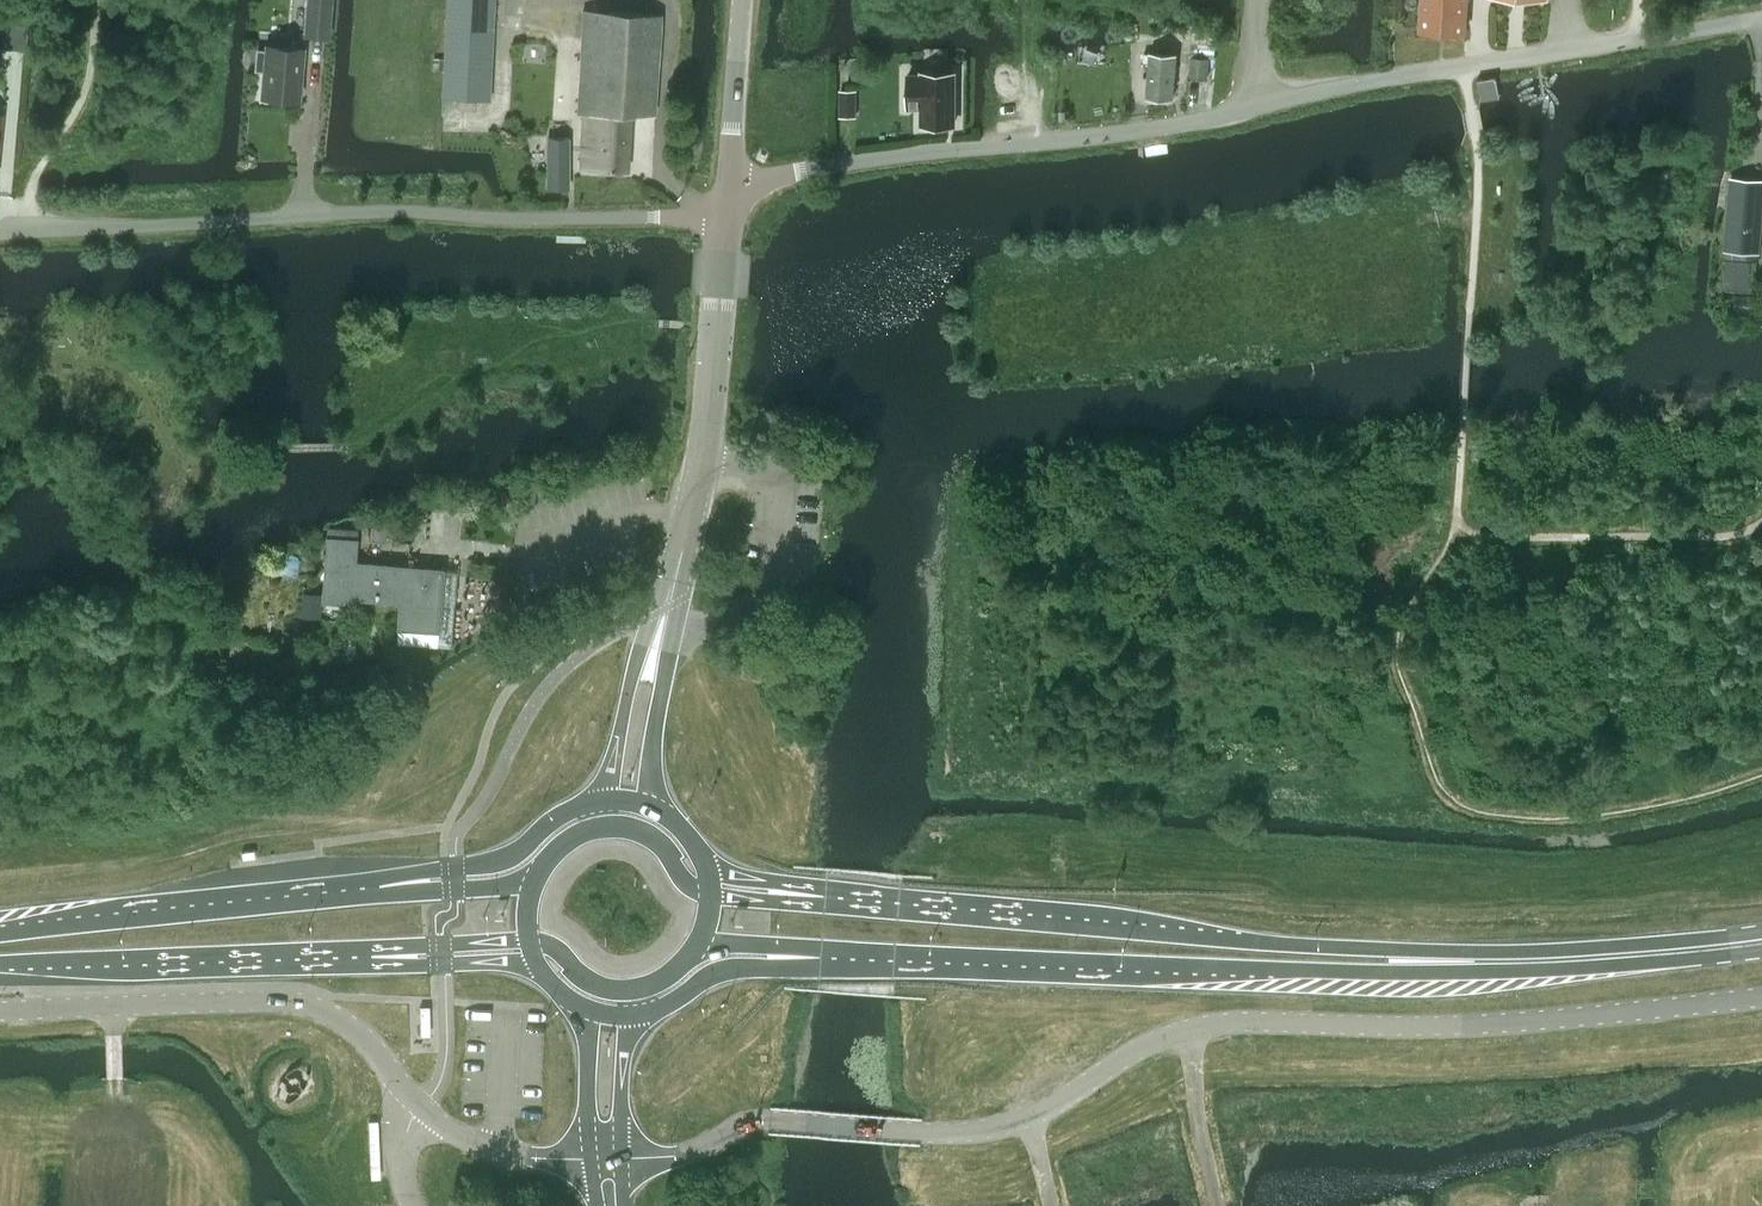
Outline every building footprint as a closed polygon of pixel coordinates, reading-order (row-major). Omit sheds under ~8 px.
[(304,35),(327,37),(331,0),(307,0),(304,35)] [(431,69),(444,69),(442,97),(490,99),(494,0),(447,0),(445,41),(444,57),(432,57),(431,69)] [(1418,30),(1466,33),(1468,0),(1419,0),(1418,30)] [(582,9),(576,112),(582,112),(580,165),(626,167),(629,110),(655,112),(660,13),(582,9)] [(1189,55),(1192,55),(1189,77),(1206,79),(1209,57),(1215,57),(1216,43),(1218,43),(1218,42),(1219,30),(1212,30),(1192,28),(1189,55)] [(256,47),(254,69),(264,70),(261,95),(298,98),(302,49),(266,45),(266,48),(256,47)] [(1144,51),(1143,60),(1149,61),(1146,95),(1173,97),(1176,54),(1149,52),(1144,51)] [(908,104),(922,105),(922,122),(954,123),(955,86),(954,86),(954,71),(924,70),(924,73),(909,73),(908,104)] [(861,72),(851,72),(851,82),(861,81),(861,72)] [(1482,101),(1497,97),(1493,78),(1478,82),(1482,101)] [(546,134),(545,184),(566,184),(567,134),(546,134)] [(1727,247),(1757,250),(1761,186),(1761,182),(1732,180),(1727,247)] [(1724,287),(1747,288),(1749,288),(1751,260),(1726,258),(1724,287)] [(387,512),(374,511),(373,511),(371,539),(385,540),(387,512)] [(353,599),(353,593),(356,562),(356,558),(355,558),(357,537),(329,534),(322,600),(350,603),(350,598),(353,599)] [(353,593),(353,599),(398,602),(397,610),(396,625),(396,628),(439,632),(444,569),(442,569),(356,562),(353,593)] [(383,1184),(380,1125),(369,1126),(371,1184),(383,1184)]
